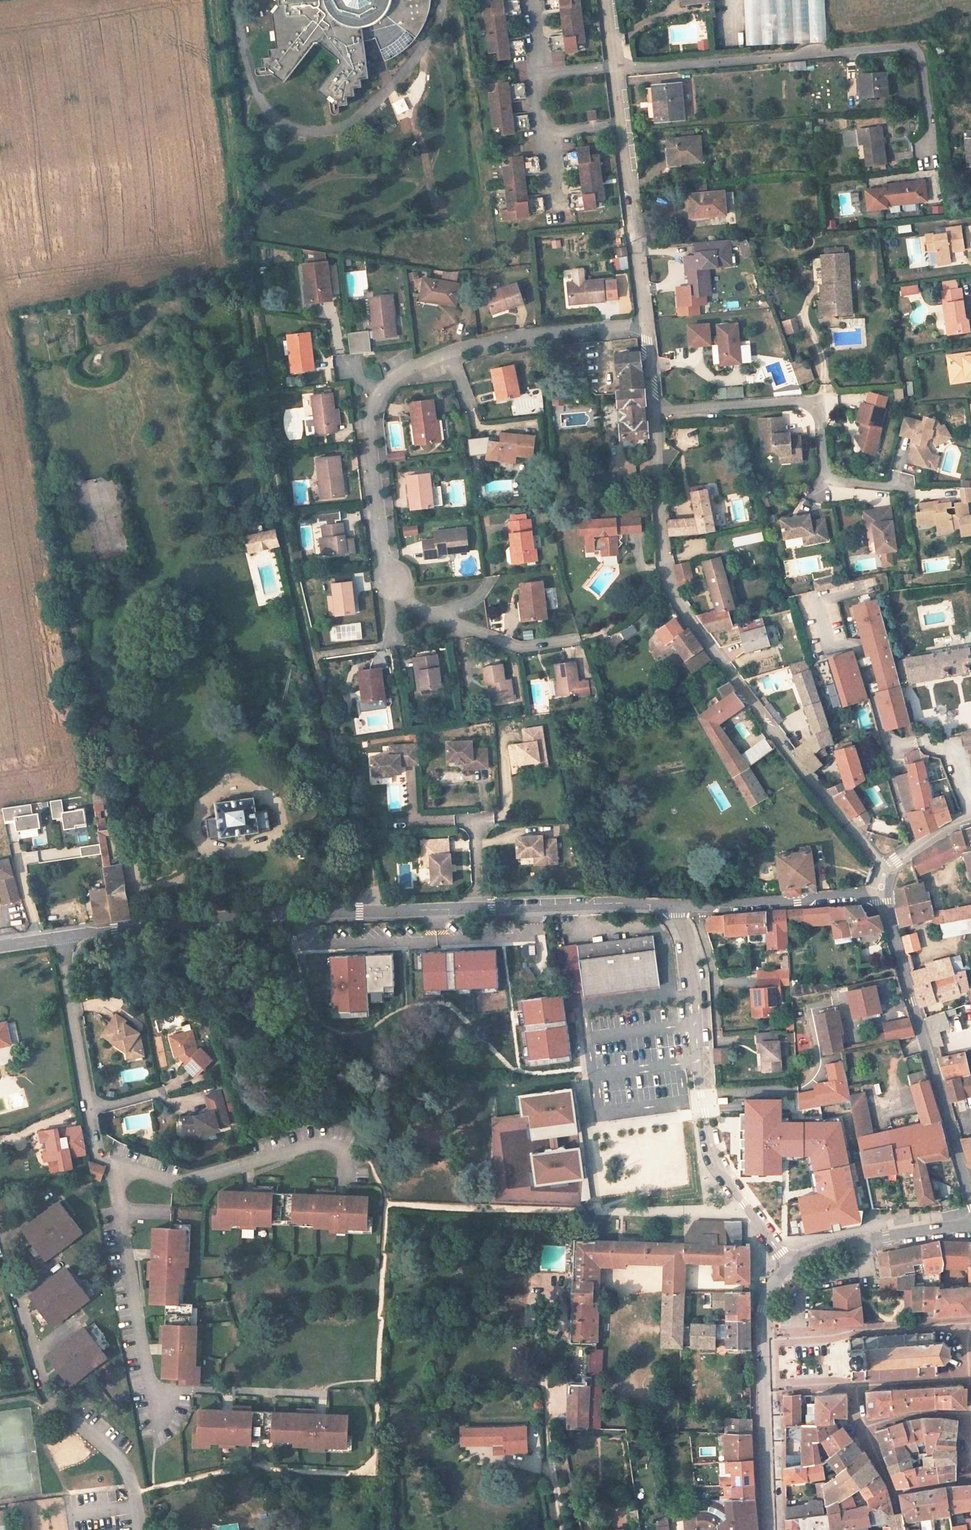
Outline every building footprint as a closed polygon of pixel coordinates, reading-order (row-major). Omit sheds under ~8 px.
[(279,4),(284,38),(276,39),(276,47),(268,48),(269,55),(261,57),(261,65),(267,65),(268,69),(273,73),(272,74),(284,83),(315,41),(320,40),(339,55),(340,61),(318,92),(326,99),(329,97),(333,100),(338,100),(339,105),(348,104),(348,97),(355,95),(354,88),(361,86),(360,78),(368,76),(363,39),(375,36),(380,48),(386,45),(399,35),(406,27),(414,34),(424,16),(427,2),(427,0),(279,0),(279,4)] [(497,16),(514,14),(513,6),(512,0),(508,0),(495,2),(495,0),(485,0),(483,0),(484,10),(476,11),(482,55),(490,54),(491,63),(502,61),(502,58),(519,56),(518,48),(517,41),(501,44),(500,37),(498,23),(497,16)] [(577,0),(539,0),(539,3),(540,10),(558,8),(558,12),(560,28),(561,34),(544,36),(544,44),(545,52),(563,50),(564,53),(575,51),(574,43),(582,42),(577,0)] [(747,44),(827,42),(826,0),(745,0),(747,44)] [(284,38),(279,4),(272,13),(276,39),(284,38)] [(401,48),(414,34),(406,27),(399,35),(386,45),(380,48),(384,58),(389,56),(401,48)] [(723,32),(723,45),(745,45),(744,31),(723,32)] [(711,40),(699,40),(699,50),(710,50),(711,40)] [(804,69),(803,61),(787,63),(788,70),(804,69)] [(886,90),(884,69),(859,71),(861,92),(886,90)] [(681,113),(679,80),(652,81),(655,115),(681,113)] [(506,102),(505,98),(520,96),(519,88),(518,81),(503,83),(503,81),(492,82),(493,91),(484,92),(489,126),(498,125),(499,135),(510,134),(510,131),(524,129),(523,120),(522,113),(508,115),(507,110),(506,102)] [(593,121),(592,113),(584,114),(585,122),(593,121)] [(885,162),(880,124),(856,127),(858,143),(866,142),(869,164),(885,162)] [(699,158),(698,133),(665,134),(666,160),(699,158)] [(601,195),(596,150),(587,151),(587,143),(574,144),(575,148),(558,150),(559,156),(560,164),(577,162),(577,168),(579,183),(580,189),(563,191),(564,198),(564,205),(582,203),(583,206),(594,205),(593,196),(601,195)] [(517,176),(516,170),(533,168),(532,159),(531,152),(514,154),(514,151),(502,153),(503,162),(496,163),(502,207),(509,207),(511,216),(521,215),(521,210),(539,208),(538,200),(537,195),(520,197),(519,189),(517,176)] [(926,202),(924,183),(884,187),(884,190),(867,192),(868,212),(887,210),(887,207),(902,206),(918,205),(918,203),(926,202)] [(723,211),(721,188),(687,191),(688,214),(723,211)] [(918,205),(902,206),(903,215),(919,213),(918,205)] [(934,213),(944,212),(943,205),(933,207),(934,213)] [(827,228),(836,229),(837,220),(828,220),(827,228)] [(912,224),(898,226),(899,233),(913,231),(912,224)] [(964,249),(961,226),(946,228),(946,233),(934,235),(932,234),(924,235),(926,252),(934,251),(935,260),(950,258),(949,249),(954,248),(954,251),(964,249)] [(742,256),(749,253),(743,237),(735,238),(738,245),(742,256)] [(909,264),(922,264),(922,237),(909,237),(909,264)] [(706,268),(729,266),(727,246),(727,238),(692,241),(693,256),(682,257),(684,275),(686,275),(687,287),(674,288),(676,306),(704,304),(703,295),(708,294),(706,268)] [(562,247),(561,239),(552,240),(553,248),(562,247)] [(614,247),(616,269),(629,269),(628,246),(614,247)] [(849,310),(846,250),(820,252),(822,287),(820,287),(820,307),(830,307),(831,311),(849,310)] [(327,297),(322,261),(299,263),(302,283),(304,283),(306,300),(327,297)] [(598,278),(598,276),(580,278),(578,266),(568,267),(570,279),(563,280),(565,300),(585,298),(585,301),(601,299),(601,298),(598,278)] [(350,271),(353,295),(370,293),(366,269),(350,271)] [(444,279),(459,279),(460,272),(444,271),(444,279)] [(452,304),(456,282),(421,276),(418,294),(435,297),(435,301),(452,304)] [(613,297),(610,276),(598,278),(601,298),(613,297)] [(955,290),(954,279),(942,281),(943,292),(955,290)] [(522,302),(515,281),(483,292),(489,310),(505,304),(506,308),(522,302)] [(306,300),(304,283),(302,283),(298,284),(300,300),(306,300)] [(910,285),(900,286),(902,294),(911,293),(910,285)] [(965,321),(960,290),(943,292),(941,292),(943,309),(947,309),(949,325),(945,325),(947,335),(968,332),(967,321),(965,321)] [(393,335),(387,294),(366,296),(369,313),(373,313),(376,337),(393,335)] [(490,313),(506,308),(505,304),(489,310),(490,313)] [(789,334),(801,331),(797,317),(785,321),(789,334)] [(718,342),(720,363),(739,361),(734,321),(715,323),(717,336),(708,337),(707,323),(687,325),(689,345),(718,342)] [(374,351),(370,330),(348,334),(352,355),(374,351)] [(315,368),(312,348),(309,348),(307,333),(288,335),(293,371),(315,368)] [(643,408),(639,372),(637,353),(612,355),(614,377),(618,377),(620,397),(617,398),(621,440),(646,438),(645,435),(644,426),(641,426),(640,415),(640,408),(643,408)] [(964,358),(964,354),(948,357),(951,375),(965,373),(966,378),(970,377),(970,357),(964,358)] [(805,363),(802,356),(794,359),(797,366),(805,363)] [(814,377),(808,362),(805,363),(797,366),(794,359),(789,361),(798,384),(814,377)] [(660,361),(660,370),(671,369),(670,360),(660,361)] [(520,394),(513,363),(492,368),(496,386),(499,385),(501,398),(520,394)] [(970,381),(970,377),(966,378),(965,373),(951,375),(952,384),(970,381)] [(907,383),(909,396),(915,395),(913,382),(907,383)] [(501,398),(499,385),(496,386),(493,386),(495,399),(501,398)] [(332,392),(313,395),(316,420),(307,421),(309,436),(318,434),(318,436),(338,433),(337,426),(335,409),(332,392)] [(432,399),(409,402),(412,422),(416,422),(419,444),(438,441),(432,399)] [(880,426),(885,408),(861,402),(856,420),(860,421),(859,425),(861,426),(860,430),(853,433),(863,451),(878,444),(882,427),(880,426)] [(928,466),(932,454),(927,444),(929,435),(935,431),(939,432),(940,437),(945,441),(954,432),(946,424),(944,426),(938,421),(925,417),(924,422),(904,416),(899,434),(914,438),(910,453),(915,462),(928,466)] [(798,462),(796,436),(785,436),(785,433),(779,434),(777,418),(755,419),(757,452),(769,451),(776,456),(787,456),(787,462),(798,462)] [(533,456),(535,436),(499,433),(499,442),(486,441),(485,461),(504,463),(505,455),(515,456),(533,456)] [(875,454),(878,444),(863,451),(875,454)] [(403,460),(402,453),(386,455),(387,462),(403,460)] [(936,468),(940,456),(932,454),(928,466),(936,468)] [(515,463),(515,456),(505,455),(504,463),(515,463)] [(345,477),(343,458),(320,460),(324,500),(343,498),(341,477),(345,477)] [(432,488),(430,474),(409,476),(410,493),(413,493),(415,510),(435,508),(434,507),(432,488)] [(443,505),(441,486),(432,488),(434,507),(443,505)] [(967,506),(970,506),(970,488),(969,488),(961,487),(958,487),(960,503),(953,503),(953,506),(949,506),(948,503),(936,504),(935,501),(919,504),(920,511),(916,512),(917,522),(925,520),(925,524),(935,523),(941,529),(953,528),(953,530),(962,529),(962,534),(967,538),(970,538),(970,527),(970,518),(968,517),(967,506)] [(713,529),(706,490),(689,493),(693,519),(670,523),(671,536),(713,529)] [(415,510),(413,493),(410,493),(407,493),(409,511),(415,510)] [(643,526),(640,499),(616,502),(616,506),(602,507),(603,516),(581,517),(583,530),(588,530),(589,543),(597,542),(598,547),(604,546),(605,552),(622,550),(621,543),(625,539),(622,537),(624,534),(624,528),(643,526)] [(895,551),(890,508),(871,511),(873,525),(876,554),(895,551)] [(873,525),(871,511),(863,511),(865,526),(873,525)] [(827,540),(822,519),(810,521),(808,515),(779,520),(783,538),(800,535),(801,538),(810,536),(812,543),(827,540)] [(97,559),(130,552),(122,517),(89,524),(97,559)] [(535,548),(531,520),(511,522),(515,553),(517,553),(518,564),(539,561),(538,548),(535,548)] [(357,557),(356,541),(346,542),(344,525),(323,528),(324,540),(327,558),(348,556),(348,558),(357,557)] [(419,525),(404,526),(405,536),(420,535),(419,525)] [(470,554),(467,529),(435,533),(436,542),(423,543),(426,562),(438,561),(438,555),(459,553),(459,555),(470,554)] [(281,555),(277,533),(247,540),(250,554),(260,552),(262,559),(281,555)] [(707,553),(704,536),(694,538),(694,542),(682,543),(684,556),(707,553)] [(817,571),(817,558),(800,558),(801,571),(817,571)] [(736,611),(719,560),(706,564),(723,615),(736,611)] [(691,581),(686,564),(674,567),(675,573),(678,584),(691,581)] [(655,565),(647,567),(649,575),(657,573),(655,565)] [(814,581),(817,592),(840,585),(836,574),(814,581)] [(548,620),(544,582),(522,585),(525,610),(529,609),(530,622),(548,620)] [(357,617),(354,584),(334,586),(339,619),(357,617)] [(897,677),(875,602),(850,608),(870,683),(897,677)] [(530,622),(529,609),(525,610),(522,610),(524,623),(530,622)] [(728,627),(723,615),(702,621),(711,631),(728,627)] [(331,640),(363,640),(363,624),(331,624),(331,640)] [(692,635),(686,626),(681,629),(678,625),(671,630),(674,634),(668,638),(682,660),(701,647),(692,635)] [(769,645),(764,628),(741,634),(746,651),(769,645)] [(956,673),(969,671),(970,676),(970,650),(902,661),(897,662),(902,687),(903,689),(915,687),(915,684),(956,677),(956,673)] [(916,721),(910,696),(903,689),(902,687),(900,687),(897,677),(870,683),(870,687),(863,689),(851,653),(815,662),(829,711),(870,699),(880,731),(916,721)] [(445,692),(440,658),(420,662),(424,695),(445,692)] [(581,684),(578,663),(559,666),(561,683),(564,698),(583,695),(583,697),(593,695),(591,682),(581,684)] [(520,703),(516,681),(510,682),(508,666),(487,668),(490,685),(493,685),(498,685),(502,706),(520,703)] [(387,701),(382,670),(360,673),(362,692),(366,692),(368,704),(387,701)] [(823,713),(810,671),(795,676),(814,736),(800,746),(811,760),(827,747),(834,742),(823,713)] [(600,694),(597,681),(591,682),(593,695),(600,694)] [(721,724),(745,706),(741,702),(728,684),(719,689),(724,699),(697,715),(734,775),(749,765),(777,746),(769,738),(743,756),(721,724)] [(502,706),(498,685),(493,685),(497,706),(502,706)] [(786,720),(767,696),(762,700),(781,724),(786,720)] [(549,764),(544,731),(527,734),(528,747),(513,749),(515,761),(522,760),(523,768),(535,766),(549,764)] [(490,771),(489,751),(475,752),(474,743),(449,744),(450,763),(458,763),(458,766),(466,765),(475,765),(475,772),(490,771)] [(867,779),(855,745),(837,750),(846,780),(832,786),(838,794),(855,786),(862,783),(862,782),(867,779)] [(827,764),(822,757),(830,753),(827,747),(811,760),(819,771),(827,764)] [(421,769),(420,748),(391,751),(392,760),(373,761),(374,781),(385,780),(385,783),(393,782),(394,779),(403,779),(403,771),(421,769)] [(928,773),(922,749),(908,753),(913,771),(924,810),(937,807),(943,826),(952,821),(952,818),(946,799),(936,801),(928,773)] [(891,767),(888,759),(886,750),(879,752),(880,758),(877,760),(881,770),(891,767)] [(523,768),(522,760),(515,761),(516,769),(523,768)] [(550,771),(549,764),(535,766),(536,774),(550,771)] [(749,765),(734,775),(752,807),(768,795),(749,765)] [(924,810),(913,771),(899,775),(920,840),(943,826),(937,807),(924,810)] [(718,781),(708,785),(720,812),(729,807),(718,781)] [(855,786),(838,794),(856,816),(869,809),(855,786)] [(268,834),(265,811),(254,812),(252,800),(218,805),(220,817),(206,818),(209,840),(268,834)] [(88,810),(67,813),(65,801),(53,803),(56,821),(66,819),(68,831),(90,828),(88,810)] [(7,823),(18,822),(20,833),(44,830),(42,814),(35,815),(34,806),(5,810),(7,823)] [(869,809),(856,816),(867,829),(873,818),(869,809)] [(969,850),(963,831),(958,833),(953,835),(959,854),(965,852),(969,850)] [(959,854),(953,835),(946,839),(939,843),(921,855),(912,861),(919,879),(944,866),(959,854)] [(137,919),(127,867),(114,869),(109,837),(103,838),(104,845),(106,855),(106,857),(112,893),(116,922),(137,919)] [(568,868),(566,843),(553,843),(552,839),(526,840),(527,861),(545,860),(545,863),(555,862),(556,868),(568,868)] [(455,887),(453,859),(450,859),(449,844),(423,846),(424,861),(432,860),(433,873),(434,889),(455,887)] [(106,855),(104,845),(84,849),(85,858),(106,855)] [(815,892),(809,849),(776,853),(780,895),(787,895),(796,893),(815,892)] [(433,873),(432,860),(424,861),(425,873),(433,873)] [(12,862),(0,865),(0,880),(0,882),(7,906),(22,902),(12,862)] [(925,897),(920,884),(897,891),(897,911),(931,902),(929,896),(925,897)] [(116,922),(112,893),(97,896),(101,925),(116,922)] [(936,917),(931,902),(897,911),(902,929),(936,919),(936,917)] [(943,910),(945,914),(948,924),(970,917),(970,902),(943,910)] [(857,927),(856,909),(852,909),(844,909),(805,911),(794,912),(795,921),(810,921),(811,926),(833,926),(835,927),(840,927),(857,927)] [(886,932),(884,924),(882,921),(870,921),(870,912),(865,910),(856,909),(857,927),(858,936),(887,934),(886,932)] [(795,946),(795,921),(794,912),(778,913),(755,915),(757,943),(775,943),(776,950),(795,949),(795,946)] [(948,924),(945,914),(936,917),(936,919),(939,926),(948,924)] [(757,943),(755,915),(731,916),(725,917),(725,937),(737,937),(737,943),(757,943)] [(858,936),(857,927),(840,927),(841,945),(841,947),(859,946),(858,936)] [(658,983),(650,933),(554,946),(561,991),(581,988),(582,994),(658,983)] [(920,954),(915,935),(904,937),(909,957),(920,954)] [(420,951),(421,989),(496,985),(494,948),(445,950),(445,954),(439,955),(439,950),(420,951)] [(752,949),(752,964),(762,965),(762,949),(752,949)] [(364,1009),(363,991),(392,989),(390,953),(328,956),(328,957),(331,1010),(364,1009)] [(957,977),(953,965),(933,969),(934,972),(914,976),(918,988),(931,985),(933,992),(959,985),(957,977)] [(970,995),(966,973),(957,977),(959,985),(933,992),(931,985),(918,988),(923,1009),(926,1009),(970,995)] [(781,1015),(780,997),(784,996),(784,980),(767,980),(768,989),(764,989),(764,1015),(781,1015)] [(849,994),(855,992),(854,988),(853,986),(820,994),(822,1001),(849,994)] [(882,1016),(874,987),(855,992),(849,994),(857,1022),(882,1016)] [(764,1015),(764,989),(755,989),(756,1015),(764,1015)] [(570,1052),(561,992),(519,998),(528,1058),(570,1052)] [(113,1038),(120,1043),(119,1045),(126,1051),(128,1058),(143,1054),(140,1039),(132,1034),(134,1032),(123,1024),(125,1022),(115,1015),(106,1028),(115,1035),(113,1038)] [(842,1055),(834,1019),(818,1022),(825,1059),(842,1055)] [(946,1050),(938,1019),(929,1022),(935,1044),(937,1052),(946,1050)] [(919,1038),(913,1020),(884,1027),(887,1045),(919,1038)] [(217,1031),(215,1023),(209,1025),(211,1033),(217,1031)] [(102,1034),(119,1045),(120,1043),(113,1038),(115,1035),(106,1028),(102,1034)] [(174,1032),(178,1052),(180,1052),(184,1056),(183,1057),(185,1060),(183,1062),(194,1074),(212,1059),(201,1046),(197,1049),(193,1030),(186,1032),(185,1030),(174,1032)] [(784,1072),(784,1042),(778,1042),(777,1032),(760,1033),(761,1043),(764,1043),(765,1064),(769,1064),(769,1073),(784,1072)] [(714,1048),(715,1065),(731,1064),(730,1047),(714,1048)] [(844,1071),(851,1070),(848,1054),(841,1055),(844,1071)] [(967,1055),(940,1061),(941,1066),(945,1083),(946,1083),(970,1077),(970,1070),(970,1068),(967,1055)] [(796,1094),(797,1109),(849,1101),(848,1095),(841,1061),(825,1065),(828,1081),(823,1082),(825,1089),(814,1091),(796,1094)] [(936,1103),(928,1077),(910,1081),(916,1108),(936,1103)] [(946,1083),(952,1104),(967,1099),(968,1098),(970,1097),(970,1077),(946,1083)] [(503,1187),(494,1117),(488,1117),(493,1199),(574,1203),(573,1200),(586,1198),(570,1086),(566,1087),(572,1131),(563,1132),(566,1147),(574,1146),(580,1186),(573,1187),(573,1190),(526,1190),(526,1184),(503,1187)] [(752,1095),(766,1092),(765,1086),(751,1088),(752,1095)] [(566,1087),(515,1094),(517,1114),(494,1117),(503,1187),(526,1184),(526,1190),(573,1190),(573,1187),(580,1186),(574,1146),(566,1147),(563,1132),(572,1131),(566,1087)] [(238,1123),(228,1091),(211,1095),(216,1110),(200,1114),(188,1110),(182,1126),(209,1135),(225,1130),(224,1127),(238,1123)] [(871,1130),(861,1093),(848,1095),(849,1101),(860,1150),(887,1146),(888,1149),(894,1148),(890,1126),(871,1130)] [(745,1109),(739,1109),(740,1173),(765,1173),(765,1170),(780,1170),(780,1156),(780,1151),(810,1150),(814,1167),(819,1190),(798,1194),(799,1196),(804,1232),(812,1231),(833,1228),(833,1227),(837,1226),(853,1223),(860,1221),(862,1206),(857,1205),(839,1119),(780,1128),(779,1096),(745,1096),(745,1109)] [(941,1123),(936,1103),(916,1108),(919,1120),(890,1126),(894,1148),(907,1145),(912,1167),(914,1178),(929,1175),(926,1159),(949,1155),(941,1123)] [(202,1143),(206,1135),(209,1135),(182,1126),(179,1134),(202,1143)] [(85,1155),(81,1127),(62,1131),(57,1131),(56,1129),(36,1135),(38,1143),(41,1143),(42,1152),(39,1153),(42,1163),(45,1163),(47,1173),(70,1169),(69,1158),(85,1155)] [(963,1140),(960,1140),(968,1167),(969,1168),(970,1169),(970,1139),(963,1140)] [(912,1167),(907,1145),(894,1148),(888,1149),(893,1171),(912,1167)] [(893,1171),(888,1149),(887,1146),(860,1150),(866,1176),(893,1171)] [(730,1172),(735,1169),(728,1157),(723,1160),(730,1172)] [(101,1183),(104,1170),(89,1165),(92,1181),(101,1183)] [(742,1191),(748,1187),(739,1174),(734,1178),(742,1191)] [(934,1193),(929,1175),(914,1178),(919,1197),(934,1193)] [(268,1224),(291,1224),(313,1225),(313,1230),(345,1232),(367,1233),(368,1200),(335,1199),(317,1198),(271,1197),(252,1196),(216,1195),(216,1213),(215,1227),(268,1229),(268,1224)] [(85,1223),(63,1196),(30,1222),(53,1250),(85,1223)] [(757,1213),(767,1225),(772,1221),(762,1210),(757,1213)] [(694,1239),(695,1225),(702,1225),(702,1218),(688,1217),(679,1231),(679,1239),(682,1239),(694,1239)] [(720,1240),(719,1217),(717,1217),(717,1224),(713,1224),(714,1218),(702,1218),(702,1225),(695,1225),(694,1239),(720,1240)] [(734,1242),(735,1217),(719,1217),(720,1240),(723,1278),(723,1280),(747,1280),(746,1242),(734,1242)] [(372,1237),(373,1220),(368,1220),(367,1233),(345,1232),(345,1236),(372,1237)] [(777,1240),(783,1237),(774,1224),(768,1228),(777,1240)] [(188,1256),(188,1229),(171,1228),(171,1233),(182,1234),(182,1256),(188,1256)] [(182,1256),(182,1234),(171,1233),(151,1232),(150,1265),(149,1284),(148,1306),(163,1306),(162,1330),(161,1349),(160,1382),(192,1384),(193,1362),(193,1346),(194,1330),(189,1330),(190,1308),(180,1308),(175,1308),(175,1286),(181,1286),(182,1256)] [(596,1271),(596,1236),(568,1235),(567,1341),(597,1341),(596,1271)] [(679,1239),(596,1236),(596,1271),(628,1272),(629,1262),(662,1263),(662,1281),(681,1281),(682,1248),(682,1239),(679,1239)] [(723,1278),(720,1240),(694,1239),(682,1239),(683,1260),(712,1261),(712,1279),(723,1278)] [(939,1272),(940,1269),(941,1267),(941,1265),(939,1240),(930,1242),(923,1244),(926,1271),(910,1275),(913,1287),(924,1285),(937,1284),(937,1283),(938,1277),(939,1272)] [(970,1255),(970,1241),(968,1241),(939,1240),(941,1265),(970,1265),(970,1255)] [(926,1271),(923,1244),(918,1245),(902,1249),(892,1251),(888,1252),(880,1254),(881,1262),(878,1263),(881,1281),(896,1278),(910,1275),(926,1271)] [(63,1319),(98,1291),(73,1261),(38,1288),(63,1319)] [(970,1265),(970,1278),(953,1278),(952,1275),(946,1276),(945,1283),(937,1284),(936,1309),(931,1309),(931,1317),(957,1316),(966,1315),(970,1315),(970,1265)] [(913,1287),(910,1275),(896,1278),(898,1291),(913,1290),(913,1287)] [(898,1291),(896,1278),(881,1281),(877,1282),(880,1292),(898,1291)] [(936,1309),(937,1284),(924,1285),(925,1309),(927,1309),(931,1309),(936,1309)] [(925,1309),(924,1285),(913,1287),(913,1290),(911,1310),(916,1309),(925,1309)] [(861,1328),(857,1287),(836,1291),(836,1309),(838,1328),(850,1328),(861,1328)] [(680,1325),(680,1288),(663,1288),(662,1324),(680,1325)] [(720,1304),(720,1296),(724,1295),(724,1289),(710,1289),(710,1303),(720,1304)] [(749,1306),(749,1290),(724,1289),(724,1295),(720,1296),(720,1304),(724,1304),(725,1319),(749,1320),(749,1306)] [(838,1328),(836,1309),(814,1310),(811,1329),(817,1329),(838,1328)] [(749,1332),(749,1320),(725,1319),(727,1348),(749,1349),(749,1332)] [(690,1346),(690,1325),(680,1325),(662,1324),(662,1345),(681,1346),(690,1346)] [(712,1347),(711,1326),(710,1325),(690,1325),(690,1346),(712,1347)] [(73,1390),(109,1363),(85,1334),(50,1361),(73,1390)] [(933,1343),(931,1334),(847,1336),(847,1345),(844,1345),(844,1372),(847,1372),(847,1379),(932,1378),(933,1370),(938,1370),(941,1369),(944,1368),(947,1366),(949,1363),(950,1361),(951,1357),(952,1355),(951,1351),(950,1350),(948,1347),(945,1345),(943,1344),(941,1344),(939,1344),(933,1343)] [(605,1350),(590,1350),(590,1374),(605,1374),(605,1350)] [(588,1432),(590,1384),(585,1384),(569,1384),(570,1432),(588,1432)] [(935,1405),(932,1387),(906,1388),(888,1388),(893,1412),(897,1410),(920,1405),(932,1405),(935,1405)] [(949,1398),(944,1387),(932,1387),(935,1405),(944,1405),(952,1405),(949,1398)] [(963,1397),(962,1387),(952,1387),(944,1387),(949,1398),(963,1397)] [(893,1412),(888,1388),(883,1388),(863,1389),(869,1417),(893,1412)] [(803,1425),(803,1389),(785,1389),(785,1402),(785,1421),(785,1426),(803,1425)] [(844,1419),(845,1389),(833,1389),(816,1389),(817,1425),(837,1425),(836,1422),(844,1422),(844,1419)] [(121,1408),(124,1400),(116,1397),(114,1406),(121,1408)] [(964,1405),(963,1397),(949,1398),(952,1405),(964,1405)] [(201,1426),(200,1441),(253,1443),(253,1437),(276,1438),(298,1439),(298,1444),(352,1446),(354,1414),(320,1413),(309,1412),(302,1412),(256,1410),(248,1410),(237,1410),(202,1408),(201,1426)] [(923,1435),(919,1416),(915,1417),(907,1419),(912,1438),(923,1435)] [(934,1439),(942,1417),(928,1416),(919,1416),(923,1435),(926,1452),(935,1452),(934,1439)] [(752,1434),(750,1417),(727,1417),(726,1434),(728,1434),(752,1434)] [(955,1427),(955,1417),(942,1417),(934,1439),(955,1438),(955,1427)] [(912,1438),(907,1419),(904,1420),(899,1422),(903,1440),(905,1448),(914,1446),(912,1438)] [(903,1440),(899,1422),(893,1424),(888,1425),(893,1442),(903,1440)] [(817,1441),(817,1425),(803,1425),(803,1465),(803,1467),(820,1466),(815,1442),(817,1441)] [(838,1428),(837,1425),(817,1425),(817,1441),(823,1439),(839,1432),(838,1428)] [(887,1460),(888,1464),(908,1456),(905,1448),(903,1440),(893,1442),(888,1425),(874,1429),(887,1460)] [(531,1469),(526,1430),(460,1430),(463,1443),(493,1444),(494,1447),(501,1447),(504,1468),(531,1469)] [(852,1440),(850,1438),(848,1437),(844,1431),(839,1432),(823,1439),(830,1458),(852,1440)] [(331,1446),(330,1450),(357,1451),(358,1434),(353,1434),(352,1446),(331,1446)] [(752,1434),(728,1434),(728,1465),(754,1465),(753,1450),(752,1434)] [(955,1451),(955,1438),(934,1439),(935,1452),(955,1451)] [(868,1457),(865,1451),(861,1452),(857,1447),(854,1443),(852,1440),(830,1458),(838,1476),(824,1484),(826,1492),(849,1480),(851,1478),(853,1477),(868,1457)] [(955,1454),(955,1451),(935,1452),(926,1452),(928,1464),(956,1459),(955,1454)] [(912,1468),(909,1456),(908,1456),(888,1464),(891,1470),(892,1472),(912,1468)] [(858,1486),(877,1472),(872,1465),(870,1460),(868,1457),(853,1477),(858,1486)] [(956,1459),(928,1464),(921,1466),(916,1467),(921,1482),(956,1475),(956,1465),(956,1459)] [(755,1479),(754,1468),(754,1465),(728,1465),(729,1483),(721,1483),(720,1490),(732,1490),(756,1489),(755,1479)] [(822,1476),(820,1466),(803,1467),(803,1465),(786,1466),(786,1471),(786,1480),(803,1479),(807,1477),(822,1476)] [(921,1482),(916,1467),(912,1468),(892,1472),(895,1481),(898,1487),(921,1482)] [(884,1486),(882,1483),(879,1477),(877,1472),(858,1486),(862,1496),(884,1486)] [(846,1495),(854,1489),(849,1480),(826,1492),(828,1504),(829,1507),(846,1495)] [(945,1485),(947,1512),(960,1510),(970,1508),(970,1482),(945,1485)] [(826,1492),(824,1484),(824,1483),(817,1483),(817,1488),(821,1505),(828,1504),(826,1492)] [(947,1512),(945,1485),(938,1487),(930,1488),(932,1515),(940,1514),(941,1517),(947,1516),(947,1512)] [(887,1497),(886,1492),(884,1486),(862,1496),(866,1506),(864,1507),(864,1509),(889,1504),(889,1501),(887,1497)] [(932,1515),(930,1488),(915,1492),(916,1504),(917,1518),(932,1515)] [(712,1505),(757,1502),(756,1496),(756,1489),(732,1490),(733,1497),(710,1497),(710,1490),(694,1490),(695,1506),(712,1505)] [(916,1504),(915,1492),(902,1494),(902,1504),(902,1505),(916,1504)] [(852,1510),(846,1495),(829,1507),(830,1516),(852,1510)] [(668,1499),(660,1499),(660,1508),(655,1508),(656,1529),(670,1529),(668,1499)] [(757,1502),(712,1505),(710,1514),(695,1511),(697,1529),(759,1529),(758,1522),(757,1502)] [(830,1516),(829,1507),(828,1504),(821,1505),(818,1505),(786,1505),(786,1508),(786,1517),(796,1517),(830,1516)] [(890,1510),(889,1504),(864,1509),(868,1524),(881,1522),(882,1529),(892,1529),(891,1523),(890,1510)] [(917,1518),(916,1504),(902,1505),(902,1512),(904,1521),(917,1518)] [(868,1524),(864,1509),(864,1507),(852,1510),(830,1516),(833,1529),(865,1525),(868,1524)] [(695,1511),(682,1512),(683,1529),(697,1529),(695,1511)] [(830,1516),(796,1517),(798,1529),(830,1529),(833,1529),(830,1516)] [(796,1517),(786,1517),(786,1523),(786,1529),(798,1529),(796,1517)] [(962,1522),(948,1523),(948,1529),(963,1529),(962,1522)]
